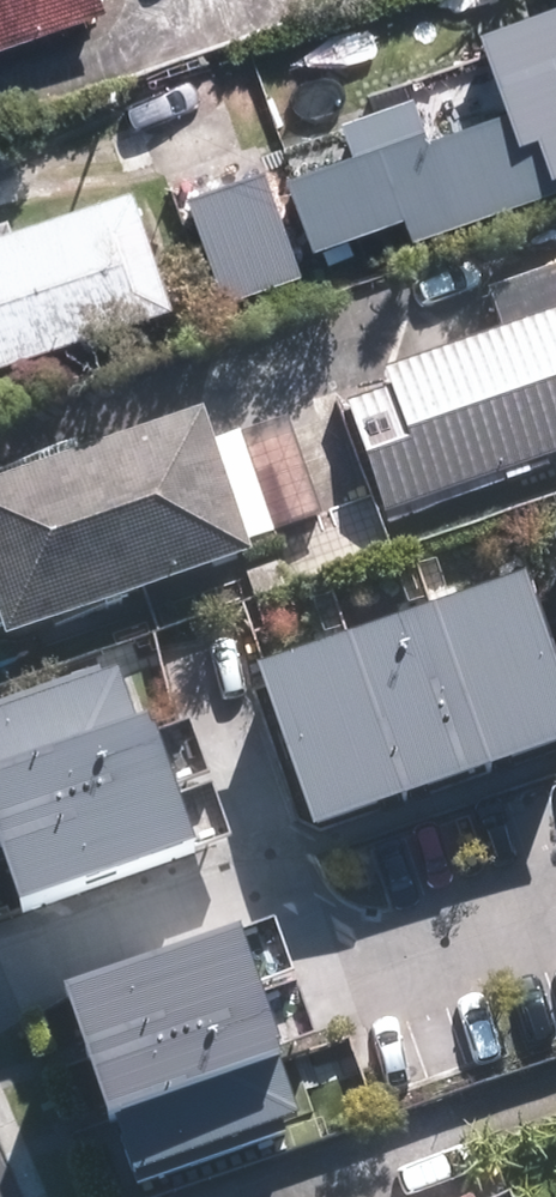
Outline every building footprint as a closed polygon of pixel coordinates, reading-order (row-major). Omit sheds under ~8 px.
[(101,0),(0,0),(0,45),(103,7),(101,0)] [(527,100),(412,140),(399,102),(329,126),(343,164),(290,183),(316,258),(554,176),(527,100)] [(261,169),(186,195),(222,296),(297,269),(261,169)] [(0,223),(0,356),(169,299),(128,180),(0,223)] [(555,451),(555,304),(381,365),(386,380),(342,395),(383,511),(555,451)] [(192,407),(0,476),(0,629),(2,635),(243,549),(240,541),(274,529),(237,428),(204,440),(192,407)] [(440,603),(495,763),(555,742),(555,648),(529,572),(440,603)] [(440,603),(353,632),(409,792),(495,763),(440,603)] [(353,632),(264,663),(320,823),(409,792),(353,632)] [(0,702),(0,767),(144,720),(125,661),(0,702)] [(0,767),(0,821),(5,836),(177,779),(156,716),(144,720),(0,767)] [(177,779),(5,836),(28,906),(200,850),(177,779)] [(248,938),(76,996),(93,1045),(265,987),(248,938)] [(265,987),(93,1045),(115,1110),(286,1052),(265,987)] [(286,1052),(115,1110),(135,1168),(306,1110),(286,1052)]
